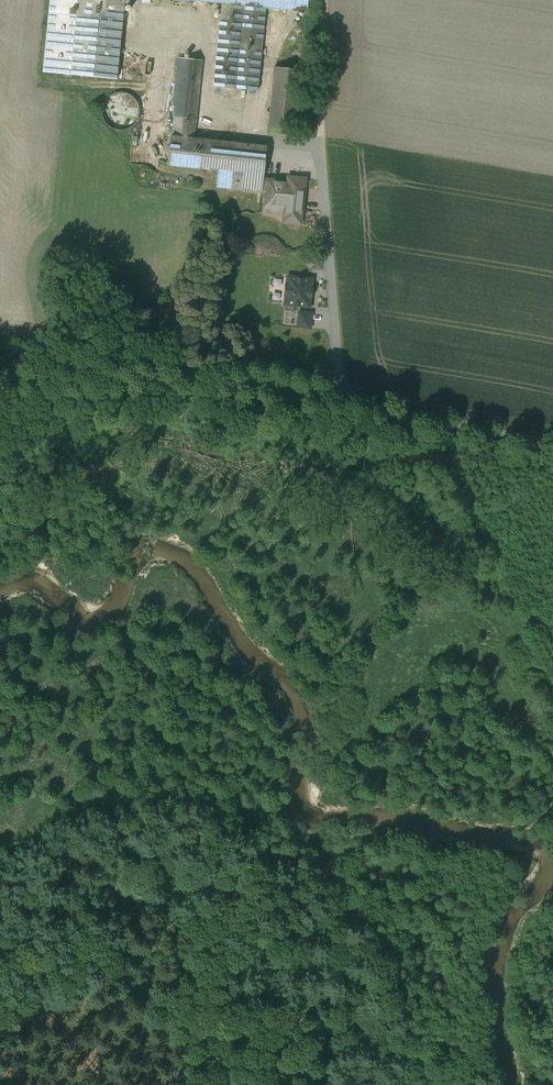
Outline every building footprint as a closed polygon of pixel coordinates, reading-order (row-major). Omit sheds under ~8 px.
[(42,72),(117,79),(125,0),(49,0),(42,72)] [(221,6),(266,10),(310,14),(311,0),(159,0),(221,6)] [(266,10),(221,6),(213,86),(258,91),(266,10)] [(302,68),(276,65),(270,129),(296,131),(302,68)] [(204,68),(180,66),(171,168),(243,174),(241,196),(262,199),(264,181),(265,147),(198,142),(204,68)] [(131,97),(123,94),(116,95),(112,96),(107,100),(104,104),(102,110),(102,115),(104,121),(106,125),(111,129),(115,131),(122,131),(126,130),(132,127),(135,124),(139,116),(139,109),(135,102),(131,97)] [(312,178),(285,175),(285,183),(264,181),(262,199),(260,215),(282,217),(281,230),(306,233),(312,178)] [(314,277),(286,274),(282,306),(310,309),(314,277)] [(311,330),(313,312),(297,311),(296,328),(311,330)]
